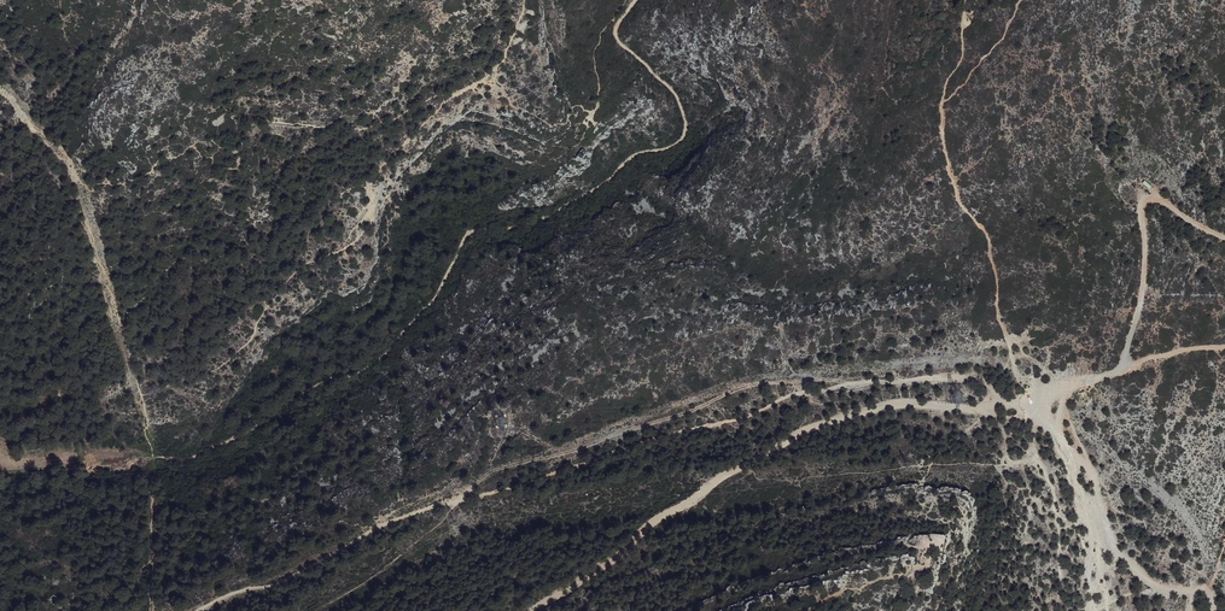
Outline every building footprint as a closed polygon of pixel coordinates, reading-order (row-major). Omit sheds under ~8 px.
[(910,568),(913,556),(900,554),(899,557),(886,555),(885,563),(893,565),(893,564),(910,568)] [(53,593),(48,600),(55,605),(59,598),(53,593)]
